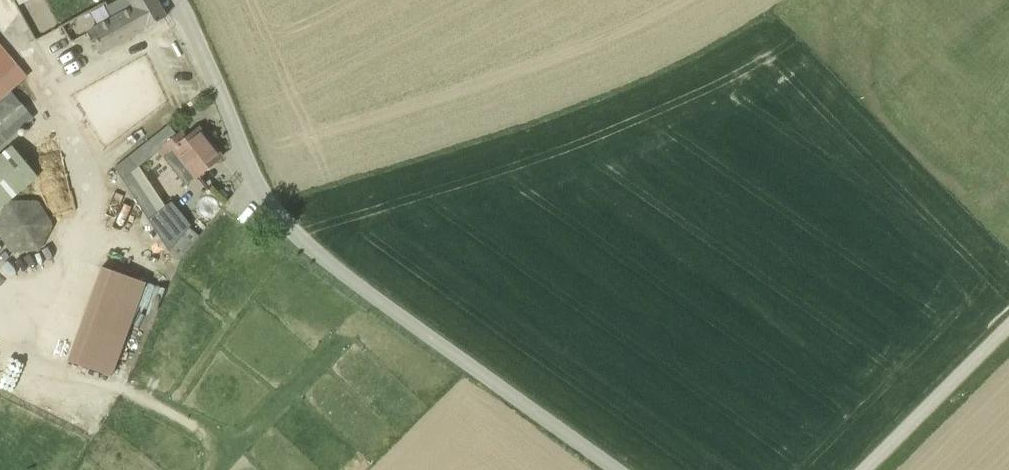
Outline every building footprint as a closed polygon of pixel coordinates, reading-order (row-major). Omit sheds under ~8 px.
[(105,6),(112,17),(87,31),(101,56),(165,17),(156,0),(115,0),(105,6)] [(35,119),(12,92),(0,103),(0,148),(35,119)] [(169,124),(130,155),(139,167),(158,152),(186,187),(222,158),(198,127),(185,138),(179,131),(176,133),(169,124)] [(38,178),(12,146),(0,156),(0,211),(38,178)] [(130,155),(115,167),(123,180),(139,167),(130,155)] [(200,236),(190,228),(193,226),(172,201),(166,206),(139,167),(123,180),(170,251),(181,260),(200,236)] [(40,251),(53,226),(40,201),(10,202),(0,218),(0,234),(11,252),(40,251)] [(149,282),(102,265),(69,360),(116,376),(149,282)]
